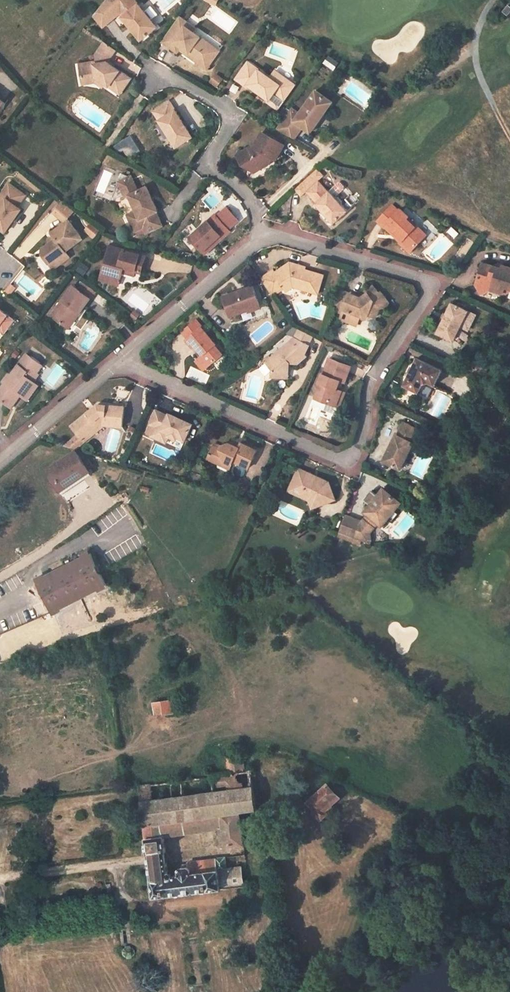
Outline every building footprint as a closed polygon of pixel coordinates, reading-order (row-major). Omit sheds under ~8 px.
[(142,39),(157,27),(139,4),(138,5),(135,0),(106,0),(96,13),(105,25),(120,13),(142,39)] [(162,42),(177,53),(180,50),(181,47),(189,53),(191,50),(199,56),(209,43),(193,31),(191,33),(182,27),(185,23),(186,22),(179,17),(162,42)] [(185,23),(182,27),(191,33),(193,31),(194,29),(185,23)] [(122,92),(131,78),(108,62),(116,50),(105,42),(96,55),(97,62),(79,64),(82,80),(96,77),(105,83),(110,86),(111,84),(122,92)] [(199,56),(196,61),(207,69),(220,51),(209,43),(199,56)] [(181,47),(180,50),(196,61),(199,56),(191,50),(189,53),(181,47)] [(277,92),(285,98),(295,84),(275,71),(270,78),(248,62),(236,79),(247,87),(249,85),(269,99),(270,100),(275,93),(277,92)] [(217,75),(211,83),(218,87),(223,79),(217,75)] [(82,80),(82,84),(95,82),(103,87),(105,83),(96,77),(82,80)] [(111,84),(110,86),(121,94),(122,92),(111,84)] [(291,108),(277,129),(294,139),(303,127),(311,133),(332,102),(316,90),(299,114),(291,108)] [(278,108),(285,98),(277,92),(275,93),(270,100),(269,99),(268,102),(278,108)] [(170,101),(154,111),(177,147),(193,137),(170,101)] [(253,146),(237,155),(245,166),(252,169),(258,165),(260,169),(271,162),(267,160),(269,156),(273,158),(276,160),(285,145),(262,132),(254,147),(253,146)] [(319,181),(324,176),(317,168),(294,190),(301,197),(307,192),(319,181)] [(137,219),(131,222),(136,232),(144,227),(147,233),(163,226),(156,212),(158,211),(146,186),(138,191),(131,176),(118,182),(125,197),(129,195),(136,211),(133,212),(137,219)] [(319,181),(307,192),(317,202),(316,203),(334,224),(348,211),(342,204),(343,201),(339,196),(335,197),(329,191),(319,181)] [(0,196),(5,199),(0,207),(0,229),(5,233),(21,210),(17,207),(26,195),(9,184),(0,196)] [(63,200),(55,212),(67,221),(76,210),(63,200)] [(393,206),(377,221),(384,227),(385,226),(390,231),(392,230),(399,237),(398,239),(411,251),(427,235),(416,226),(415,227),(407,219),(409,217),(401,209),(399,211),(393,206)] [(191,237),(203,251),(216,239),(218,242),(230,231),(229,229),(238,220),(227,207),(217,216),(216,215),(191,237)] [(131,222),(137,219),(133,212),(127,215),(131,222)] [(43,254),(50,263),(55,259),(59,265),(71,257),(66,251),(83,239),(70,220),(52,233),(54,236),(49,240),(49,244),(43,248),(43,254)] [(93,224),(87,231),(96,238),(102,231),(93,224)] [(392,230),(390,231),(398,239),(399,237),(392,230)] [(203,251),(205,253),(218,242),(216,239),(203,251)] [(119,285),(123,272),(124,267),(136,271),(142,272),(146,257),(110,246),(100,279),(119,285)] [(54,269),(59,265),(55,259),(50,263),(54,269)] [(319,294),(324,275),(305,270),(297,268),(297,265),(290,263),(275,273),(273,270),(261,279),(272,296),(284,288),(287,291),(293,287),(319,294)] [(502,269),(482,263),(476,285),(481,295),(492,290),(504,294),(506,288),(509,289),(509,268),(508,267),(507,270),(502,269)] [(124,267),(123,272),(134,275),(136,271),(124,267)] [(11,283),(8,287),(13,292),(16,287),(11,283)] [(86,283),(80,291),(90,299),(96,290),(86,283)] [(51,316),(66,327),(77,312),(80,313),(90,299),(80,291),(73,286),(51,316)] [(253,286),(223,297),(230,317),(261,306),(253,286)] [(333,309),(343,313),(344,309),(350,311),(346,321),(357,325),(361,315),(367,318),(368,314),(376,317),(379,308),(387,307),(386,303),(388,303),(381,294),(379,295),(373,287),(366,292),(368,295),(360,300),(358,298),(341,289),(333,309)] [(452,304),(438,333),(454,341),(468,312),(452,304)] [(2,323),(9,328),(15,320),(0,308),(0,326),(2,323)] [(341,319),(346,321),(350,311),(344,309),(343,313),(341,319)] [(77,312),(66,327),(69,329),(80,313),(77,312)] [(468,312),(454,341),(462,345),(476,315),(468,312)] [(205,367),(208,367),(223,354),(215,345),(216,344),(196,320),(182,332),(188,339),(187,340),(193,348),(195,346),(203,355),(200,358),(200,361),(205,367)] [(9,328),(2,323),(0,326),(0,329),(5,333),(9,328)] [(295,337),(299,329),(293,326),(288,332),(288,334),(295,337)] [(272,377),(285,378),(286,367),(290,363),(297,364),(307,356),(305,354),(310,345),(308,345),(312,335),(299,329),(295,337),(294,338),(271,358),(269,356),(265,359),(267,362),(266,362),(273,370),(272,377)] [(21,395),(22,396),(32,381),(31,381),(37,373),(43,366),(26,354),(11,375),(9,373),(5,378),(7,380),(5,383),(0,390),(0,399),(11,408),(21,395)] [(204,370),(208,367),(205,367),(200,361),(200,358),(196,361),(204,370)] [(329,401),(338,405),(343,391),(338,389),(341,381),(345,383),(352,366),(330,358),(324,374),(323,374),(319,383),(322,384),(316,398),(328,403),(329,401)] [(417,358),(404,385),(419,392),(423,384),(429,382),(435,385),(442,370),(417,358)] [(22,396),(28,400),(38,386),(33,382),(32,381),(22,396)] [(343,391),(338,405),(341,406),(346,392),(343,391)] [(338,405),(329,401),(328,403),(325,409),(335,413),(339,411),(341,406),(338,405)] [(72,427),(81,439),(94,428),(100,429),(105,425),(123,427),(125,407),(98,405),(72,427)] [(151,436),(159,439),(162,432),(169,436),(177,439),(178,437),(186,441),(193,424),(169,414),(169,416),(156,411),(150,424),(155,427),(151,436)] [(384,461),(401,469),(413,443),(412,442),(418,429),(403,422),(397,435),(396,435),(384,461)] [(94,428),(81,439),(84,442),(100,429),(94,428)] [(162,432),(159,439),(166,443),(169,436),(162,432)] [(249,468),(257,450),(241,443),(239,448),(229,443),(222,445),(221,449),(214,446),(208,459),(218,464),(225,461),(232,464),(234,461),(249,468)] [(91,474),(76,451),(47,469),(62,493),(89,476),(91,474)] [(218,464),(217,467),(229,472),(232,464),(225,461),(218,464)] [(329,482),(299,468),(295,475),(298,479),(294,486),(303,490),(304,496),(309,498),(309,500),(313,508),(336,499),(329,482)] [(298,479),(295,475),(289,490),(308,500),(309,498),(304,496),(303,490),(294,486),(298,479)] [(395,511),(401,503),(384,488),(378,496),(371,491),(364,499),(371,505),(365,512),(368,514),(362,522),(345,516),(339,532),(370,543),(371,540),(370,532),(378,522),(383,526),(389,518),(395,511)] [(395,511),(389,518),(393,520),(398,514),(395,511)] [(92,553),(37,581),(51,611),(107,584),(92,553)] [(33,653),(31,654),(33,659),(53,653),(51,648),(44,648),(41,649),(37,651),(33,653)] [(179,699),(154,702),(155,714),(180,711),(179,699)] [(160,823),(220,814),(222,830),(224,847),(244,844),(241,826),(247,826),(246,822),(241,823),(240,812),(256,810),(250,771),(245,771),(242,755),(222,757),(225,774),(139,785),(141,802),(152,897),(243,886),(240,866),(225,868),(223,857),(186,861),(187,865),(180,866),(176,870),(176,874),(166,876),(162,838),(160,823)] [(339,796),(327,784),(307,802),(311,805),(319,814),(339,796)] [(160,823),(162,838),(222,830),(220,814),(160,823)] [(126,948),(125,948),(124,948),(123,949),(122,950),(121,952),(121,953),(122,954),(123,955),(124,956),(125,957),(126,957),(128,956),(129,955),(130,954),(130,953),(130,952),(130,950),(129,949),(128,948),(126,948)]
